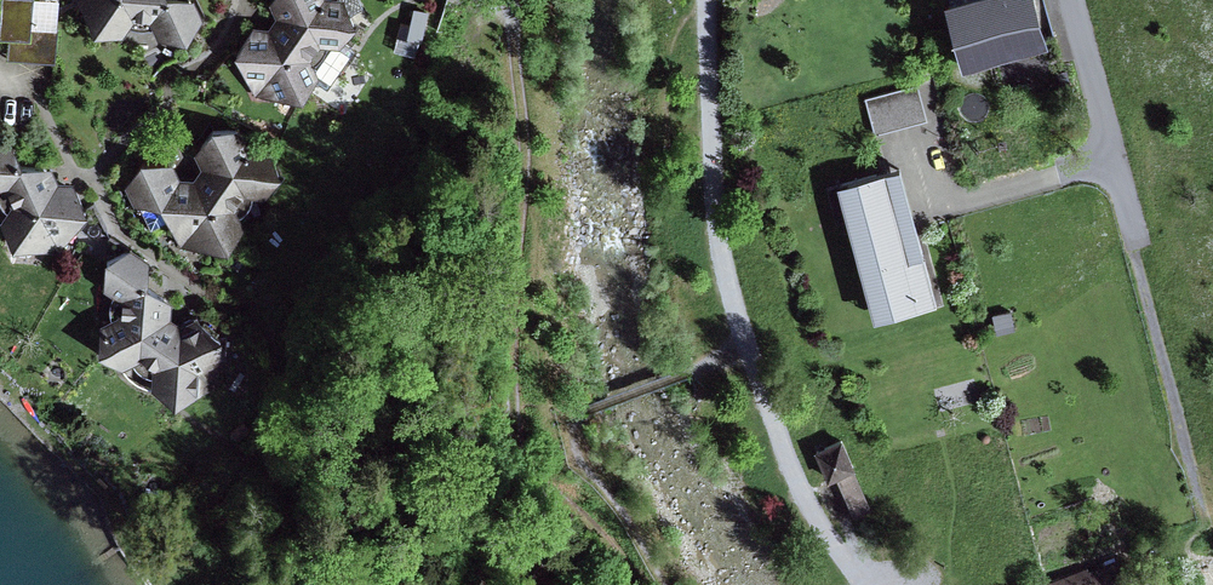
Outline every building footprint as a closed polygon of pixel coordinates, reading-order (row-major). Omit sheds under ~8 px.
[(0,8),(0,31),(11,32),(8,57),(55,62),(58,29),(56,29),(32,27),(35,0),(1,0),(0,8)] [(32,27),(56,29),(59,0),(35,0),(32,27)] [(94,25),(122,31),(134,16),(129,0),(81,0),(94,25)] [(134,16),(150,17),(158,35),(188,33),(203,14),(197,0),(129,0),(134,16)] [(270,1),(278,13),(269,24),(282,48),(311,52),(319,75),(332,81),(353,49),(341,43),(355,16),(348,0),(270,0),(270,1)] [(947,5),(964,67),(1049,44),(1037,0),(965,0),(947,5)] [(282,48),(269,24),(254,22),(236,45),(255,93),(303,92),(319,75),(311,52),(282,48)] [(867,97),(876,130),(928,116),(919,83),(867,97)] [(201,164),(194,175),(207,201),(235,201),(245,189),(266,193),(281,166),(268,144),(250,143),(242,125),(213,119),(196,149),(201,164)] [(8,188),(14,203),(41,202),(59,180),(54,166),(22,160),(11,139),(0,137),(0,187),(8,188)] [(163,198),(179,175),(174,160),(140,155),(126,180),(136,200),(139,200),(152,227),(171,217),(163,198)] [(899,169),(838,185),(874,320),(935,304),(899,169)] [(194,175),(179,175),(163,198),(171,217),(182,245),(229,245),(245,223),(235,201),(207,201),(194,175)] [(73,179),(59,180),(41,202),(14,203),(1,218),(14,241),(61,249),(88,205),(73,179)] [(133,244),(106,254),(104,285),(120,296),(118,313),(142,325),(171,314),(174,298),(148,278),(150,256),(133,244)] [(1012,308),(992,313),(996,331),(1016,327),(1012,308)] [(142,325),(118,313),(101,320),(99,346),(122,365),(141,356),(154,364),(179,352),(182,322),(171,314),(142,325)] [(179,352),(154,364),(152,384),(175,397),(218,381),(222,330),(195,315),(182,322),(179,352)] [(842,436),(816,448),(829,477),(856,465),(842,436)] [(856,470),(823,486),(821,493),(836,525),(873,507),(856,470)] [(1046,583),(1047,584),(1128,584),(1118,559),(1087,571),(1086,567),(1046,583)]
